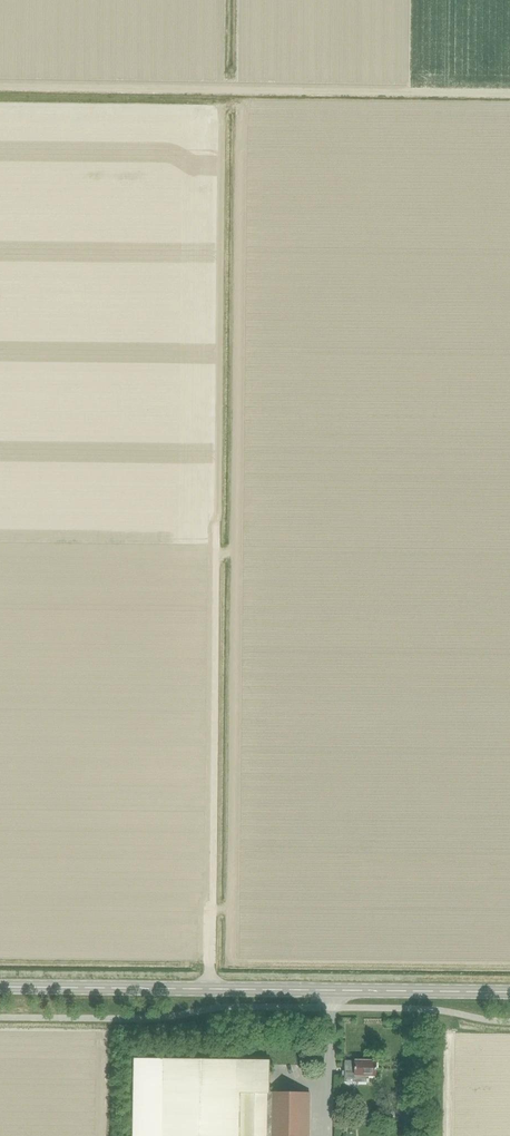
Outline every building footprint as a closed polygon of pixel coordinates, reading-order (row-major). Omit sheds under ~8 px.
[(376,1076),(376,1060),(354,1060),(345,1060),(344,1087),(355,1087),(355,1082),(367,1082),(367,1075),(376,1076)] [(135,1061),(134,1135),(309,1135),(310,1092),(269,1092),(269,1063),(135,1061)]
